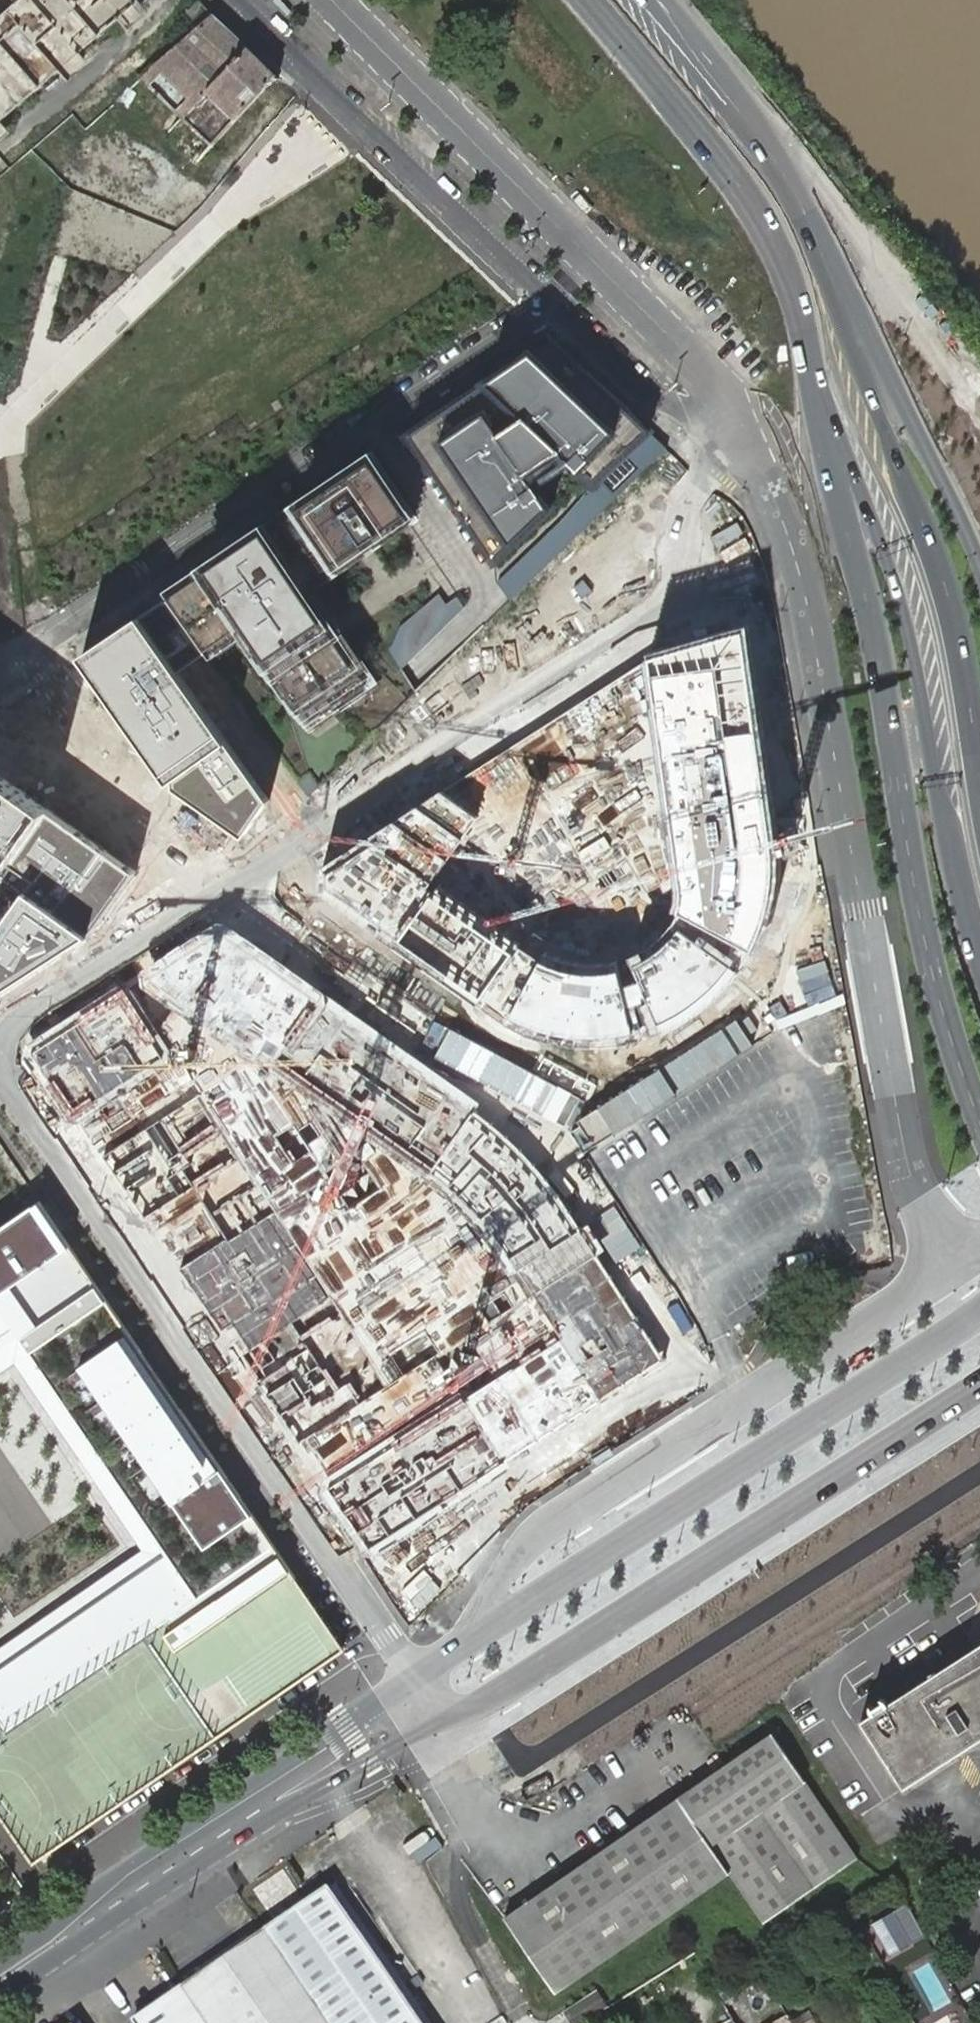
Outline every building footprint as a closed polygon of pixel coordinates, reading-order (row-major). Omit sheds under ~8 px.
[(120,3),(117,0),(0,0),(0,107),(120,3)] [(199,0),(187,11),(200,23),(212,11),(199,0)] [(212,11),(200,23),(146,78),(183,115),(249,48),(212,11)] [(495,381),(414,436),(499,561),(517,544),(553,510),(530,476),(568,453),(585,473),(596,482),(649,429),(557,340),(537,353),(495,381)] [(566,518),(499,582),(511,599),(588,526),(615,501),(657,463),(671,450),(649,429),(596,482),(566,518)] [(408,511),(371,457),(293,511),(263,531),(208,568),(169,596),(207,651),(246,624),(273,665),(310,719),(367,681),(328,628),(300,585),(330,565),(408,511)] [(436,598),(401,627),(391,651),(402,669),(465,608),(458,598),(448,604),(441,593),(436,598)] [(228,742),(140,615),(82,655),(170,782),(173,786),(245,837),(269,801),(228,742)] [(744,628),(650,655),(687,885),(686,894),(684,902),(681,909),(709,923),(755,946),(763,930),(769,907),(772,893),(775,873),(774,861),(774,842),(744,628)] [(0,776),(0,1005),(94,937),(136,873),(50,812),(0,776)] [(442,788),(418,804),(465,837),(479,816),(442,788)] [(418,804),(395,819),(451,858),(465,837),(418,804)] [(395,819),(370,834),(437,881),(451,858),(395,819)] [(321,891),(393,942),(435,884),(437,881),(370,834),(321,866),(321,891)] [(510,1023),(544,958),(435,884),(393,942),(491,1012),(510,1023)] [(748,957),(755,946),(709,923),(700,937),(741,967),(748,957)] [(700,937),(683,925),(678,934),(669,943),(659,952),(650,958),(639,961),(645,977),(664,1028),(677,1022),(692,1014),(709,1002),(726,987),(737,973),(741,967),(700,937)] [(221,930),(142,981),(270,1059),(432,1171),(457,1191),(492,1225),(562,1339),(507,1372),(550,1434),(666,1360),(632,1306),(567,1204),(526,1156),(493,1122),(419,1070),(221,930)] [(625,982),(622,967),(609,970),(594,971),(581,971),(568,968),(555,963),(544,958),(510,1023),(514,1026),(536,1034),(558,1040),(584,1043),(604,1043),(627,1040),(639,1037),(625,982)] [(645,977),(625,982),(639,1037),(645,1036),(656,1032),(664,1028),(645,977)] [(505,1462),(463,1399),(411,1429),(127,990),(31,1052),(370,1548),(505,1462)] [(167,1555),(0,1670),(0,1732),(275,1546),(40,1200),(0,1228),(0,1312),(167,1555)] [(550,1434),(507,1372),(463,1399),(505,1462),(550,1434)] [(20,1475),(8,1447),(0,1451),(0,1484),(20,1475)] [(98,1565),(50,1491),(0,1524),(0,1557),(33,1607),(98,1565)] [(894,1541),(856,1573),(877,1598),(915,1566),(894,1541)] [(860,1719),(904,1788),(979,1739),(979,1642),(887,1702),(885,1698),(880,1696),(879,1696),(881,1701),(873,1706),(870,1702),(869,1707),(871,1712),(860,1719)] [(728,1765),(505,1913),(555,1988),(731,1871),(765,1922),(857,1861),(773,1735),(728,1765)] [(262,1930),(327,2022),(419,2022),(325,1887),(262,1930)] [(180,1988),(204,2022),(327,2022),(262,1930),(180,1988)] [(723,1978),(713,1984),(717,1990),(725,1985),(723,1978)] [(180,1988),(129,2022),(204,2022),(180,1988)] [(562,2010),(571,2022),(583,2022),(609,2007),(597,1988),(562,2010)] [(792,2022),(817,2022),(810,2010),(791,2021),(792,2022)] [(964,2010),(947,2018),(942,2021),(943,2022),(971,2022),(964,2010)] [(771,2022),(792,2022),(791,2021),(787,2015),(771,2022)]
